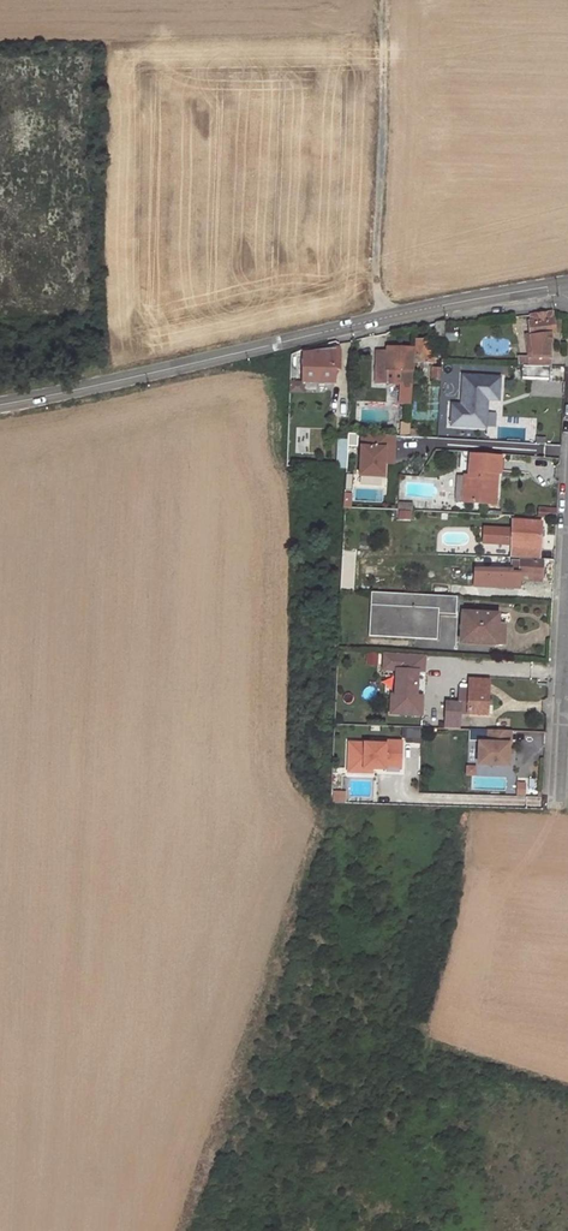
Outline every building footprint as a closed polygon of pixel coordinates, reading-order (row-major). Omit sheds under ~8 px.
[(554,333),(552,312),(530,315),(532,323),(529,324),(531,336),(526,336),(529,357),(529,363),(530,365),(550,365),(551,346),(551,333),(554,333)] [(444,319),(436,321),(435,338),(443,338),(444,319)] [(416,361),(434,363),(434,354),(429,354),(429,341),(425,341),(417,341),(416,361)] [(303,355),(303,382),(333,383),(333,370),(336,370),(336,347),(332,347),(332,349),(318,349),(303,355)] [(411,403),(414,349),(398,348),(387,347),(387,350),(376,349),(375,382),(400,383),(399,403),(411,403)] [(522,366),(522,381),(549,382),(549,367),(522,366)] [(432,379),(440,380),(440,368),(433,368),(432,379)] [(499,403),(501,376),(462,375),(460,404),(451,403),(450,428),(488,430),(489,402),(499,403)] [(359,476),(383,477),(384,463),(384,448),(393,449),(394,436),(361,435),(359,476)] [(384,448),(384,463),(392,464),(393,456),(393,449),(384,448)] [(338,453),(337,467),(347,468),(347,453),(338,453)] [(456,500),(495,504),(496,490),(497,482),(492,481),(493,473),(498,473),(500,473),(501,457),(471,455),(469,476),(458,475),(456,500)] [(511,545),(510,557),(539,559),(540,544),(540,534),(540,528),(541,522),(512,521),(512,528),(511,545)] [(511,545),(512,528),(483,527),(482,544),(511,545)] [(525,580),(541,581),(542,572),(543,560),(511,559),(511,572),(519,572),(519,574),(526,574),(525,580)] [(369,636),(437,639),(439,613),(456,614),(456,612),(457,596),(371,592),(369,636)] [(465,612),(466,597),(457,596),(456,612),(462,612),(465,612)] [(460,642),(496,644),(498,624),(499,614),(465,612),(462,612),(460,642)] [(498,624),(496,644),(504,644),(504,635),(505,625),(498,624)] [(424,671),(424,664),(408,663),(408,654),(384,653),(383,669),(396,669),(395,694),(392,694),(391,713),(421,714),(422,695),(416,695),(417,670),(424,671)] [(408,654),(408,663),(424,664),(424,654),(408,654)] [(446,702),(446,728),(459,729),(459,712),(487,713),(488,696),(488,680),(469,679),(469,690),(460,689),(459,703),(446,702)] [(420,728),(406,728),(405,737),(420,738),(420,728)] [(511,730),(488,730),(488,742),(479,742),(478,764),(508,765),(508,758),(508,750),(509,744),(510,744),(511,730)] [(373,743),(355,742),(354,768),(371,768),(385,769),(385,766),(385,763),(401,763),(402,741),(373,740),(373,743)] [(354,768),(355,742),(349,742),(348,772),(371,773),(371,768),(354,768)]
